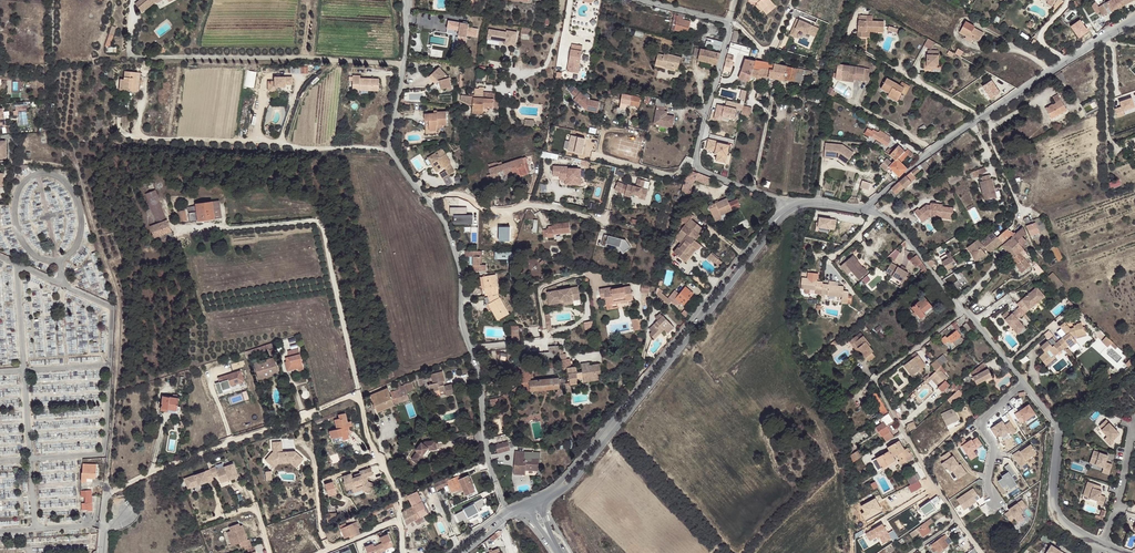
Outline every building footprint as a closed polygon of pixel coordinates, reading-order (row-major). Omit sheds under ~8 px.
[(137,1),(143,11),(157,2),(158,3),(164,0),(139,0),(137,1)] [(760,1),(766,9),(765,9),(769,14),(778,6),(773,0),(762,0),(760,1)] [(1122,7),(1119,0),(1112,0),(1105,3),(1109,13),(1122,7)] [(669,10),(644,4),(643,8),(668,14),(669,10)] [(678,15),(674,14),(670,29),(689,33),(691,22),(686,21),(686,17),(685,17),(678,15)] [(454,19),(449,18),(447,32),(455,33),(452,48),(465,51),(465,46),(457,45),(459,29),(452,28),(454,19)] [(464,21),(454,19),(452,28),(459,29),(457,45),(465,46),(467,35),(477,37),(478,28),(469,26),(469,22),(468,22),(464,21)] [(797,19),(790,35),(795,37),(799,29),(811,35),(814,28),(818,30),(819,28),(797,19)] [(969,36),(975,39),(975,38),(982,41),(986,33),(976,28),(977,26),(968,21),(962,32),(969,36)] [(865,23),(856,22),(855,38),(864,39),(864,33),(868,33),(882,34),(883,24),(865,23)] [(106,46),(111,47),(117,28),(113,26),(106,46)] [(507,29),(506,31),(489,28),(487,38),(505,41),(505,44),(515,46),(517,31),(507,29)] [(708,37),(707,45),(716,48),(722,49),(723,41),(708,37)] [(930,48),(934,40),(927,37),(923,44),(930,48)] [(751,47),(732,43),(731,46),(730,49),(729,55),(727,62),(725,70),(731,71),(735,55),(738,56),(740,50),(750,53),(751,47)] [(572,44),(571,49),(586,52),(587,46),(572,44)] [(701,48),(698,59),(718,65),(721,53),(715,51),(701,48)] [(571,49),(567,72),(578,74),(580,64),(584,65),(586,52),(571,49)] [(659,54),(653,53),(651,64),(661,66),(662,65),(669,66),(675,67),(677,56),(660,52),(659,54)] [(922,63),(922,71),(938,71),(938,67),(936,67),(936,53),(925,53),(925,64),(922,63)] [(752,75),(756,60),(746,59),(740,78),(750,81),(752,75)] [(764,76),(769,77),(785,80),(786,79),(787,66),(756,60),(752,75),(759,77),(764,78),(764,76)] [(838,77),(845,78),(845,74),(857,75),(857,78),(865,79),(867,66),(840,62),(839,71),(836,71),(836,76),(839,76),(838,77)] [(440,84),(442,88),(452,85),(450,77),(439,66),(429,75),(436,82),(439,79),(442,79),(443,83),(440,83),(440,84)] [(787,66),(786,79),(795,81),(797,73),(803,74),(807,74),(811,74),(811,73),(813,73),(813,71),(807,70),(797,68),(787,66)] [(137,90),(139,71),(126,69),(126,78),(122,78),(122,89),(137,90)] [(244,87),(253,88),(256,72),(247,70),(244,87)] [(1060,70),(1053,75),(1060,85),(1067,81),(1060,70)] [(275,81),(269,81),(269,90),(275,90),(275,86),(286,86),(286,83),(293,83),(293,76),(275,76),(275,81)] [(361,77),(354,76),(353,85),(361,85),(360,90),(360,91),(379,92),(380,80),(361,79),(361,77)] [(903,89),(898,87),(885,79),(880,89),(888,93),(897,99),(900,94),(903,89)] [(900,83),(898,87),(903,89),(900,94),(903,96),(908,87),(900,83)] [(475,95),(475,97),(484,98),(485,91),(485,86),(476,88),(475,95)] [(575,88),(570,93),(575,97),(580,92),(575,88)] [(575,97),(573,100),(582,107),(587,108),(586,111),(597,113),(599,102),(589,100),(580,92),(575,97)] [(475,95),(461,93),(461,99),(468,103),(473,103),(473,97),(475,97),(475,95)] [(897,99),(888,93),(886,96),(896,102),(897,99)] [(642,97),(631,95),(629,104),(640,106),(642,98),(642,97)] [(651,97),(642,95),(642,97),(642,98),(646,99),(645,103),(649,104),(651,97)] [(1053,97),(1056,104),(1062,101),(1058,95),(1053,97)] [(1119,100),(1121,105),(1114,107),(1117,116),(1124,114),(1122,109),(1134,105),(1131,96),(1119,100)] [(475,97),(473,97),(473,103),(472,107),(483,108),(488,109),(489,105),(494,106),(495,99),(484,98),(475,97)] [(666,106),(667,100),(656,98),(655,104),(658,105),(666,106)] [(1062,101),(1056,104),(1053,105),(1046,108),(1052,119),(1067,110),(1062,101)] [(738,109),(718,105),(716,114),(723,116),(735,119),(738,109)] [(665,111),(657,109),(655,120),(663,122),(662,125),(672,127),(674,117),(667,115),(664,114),(665,111)] [(438,111),(438,112),(427,112),(427,119),(429,119),(430,130),(437,130),(437,127),(443,127),(443,124),(448,124),(447,110),(438,111)] [(427,119),(427,112),(425,112),(426,134),(437,133),(437,130),(430,130),(429,119),(427,119)] [(878,124),(870,120),(867,124),(875,128),(878,124)] [(870,137),(870,135),(873,137),(875,139),(888,146),(892,140),(887,137),(888,135),(882,131),(880,133),(877,131),(874,130),(873,131),(869,129),(866,134),(870,137)] [(719,142),(710,140),(708,149),(717,151),(717,153),(719,154),(717,160),(726,162),(730,145),(719,143),(719,142)] [(853,153),(843,145),(825,143),(824,158),(830,158),(830,157),(831,154),(838,155),(838,158),(846,164),(853,153)] [(890,167),(900,178),(909,169),(902,162),(909,155),(908,154),(911,152),(908,149),(906,152),(899,146),(891,155),(897,160),(893,164),(888,159),(885,162),(890,167)] [(444,154),(440,149),(429,156),(432,161),(438,170),(445,166),(447,169),(441,173),(444,177),(449,174),(456,170),(451,162),(453,161),(447,152),(444,154)] [(487,174),(488,179),(499,176),(497,171),(504,169),(505,174),(511,172),(512,175),(519,172),(520,175),(531,171),(528,161),(525,162),(523,157),(503,163),(502,160),(499,161),(499,164),(497,165),(495,161),(488,163),(491,173),(487,174)] [(885,162),(881,166),(886,171),(890,167),(885,162)] [(922,165),(926,170),(930,166),(927,162),(922,165)] [(572,167),(556,167),(555,176),(563,177),(571,178),(571,183),(575,183),(575,184),(581,185),(581,169),(572,169),(572,167)] [(982,173),(980,168),(974,171),(976,177),(983,174),(982,173)] [(707,176),(698,172),(696,177),(701,178),(700,181),(704,183),(705,180),(707,176)] [(911,172),(906,176),(912,182),(916,178),(914,175),(911,172)] [(454,181),(449,174),(444,177),(449,185),(454,181)] [(684,181),(683,188),(687,188),(688,182),(689,181),(692,175),(688,174),(685,179),(684,181)] [(983,181),(980,181),(983,193),(985,193),(987,200),(997,198),(992,179),(991,179),(989,174),(982,176),(983,181)] [(900,182),(904,187),(905,188),(912,182),(906,176),(900,182)] [(641,183),(642,180),(639,179),(637,187),(628,185),(628,187),(626,195),(625,195),(631,197),(632,194),(636,195),(637,193),(640,194),(640,196),(639,198),(646,200),(648,190),(643,189),(645,184),(641,183)] [(1110,183),(1111,188),(1121,185),(1119,180),(1110,183)] [(872,183),(863,181),(861,187),(870,190),(872,183)] [(900,182),(892,189),(896,194),(904,187),(900,182)] [(624,185),(619,183),(615,190),(621,193),(624,185)] [(863,192),(851,188),(849,192),(862,196),(863,192)] [(154,216),(163,212),(153,192),(144,196),(154,216)] [(712,218),(718,215),(718,214),(729,208),(737,205),(734,198),(726,202),(724,197),(716,201),(713,202),(706,205),(712,218)] [(220,200),(213,201),(215,218),(223,217),(220,200)] [(215,218),(213,201),(197,203),(197,206),(189,207),(190,221),(199,220),(215,218)] [(917,208),(913,212),(920,219),(923,216),(925,217),(928,214),(940,216),(940,218),(951,220),(953,208),(925,204),(919,210),(917,208)] [(469,206),(452,206),(452,215),(457,215),(456,223),(475,223),(475,214),(469,214),(467,214),(467,212),(469,212),(469,206)] [(683,219),(688,223),(692,217),(693,217),(695,214),(690,210),(683,219)] [(168,221),(163,212),(154,216),(159,225),(168,221)] [(178,213),(180,222),(187,221),(186,212),(178,213)] [(1041,216),(1033,219),(1035,223),(1036,223),(1040,232),(1046,229),(1041,216)] [(688,223),(684,228),(690,233),(695,237),(699,232),(698,231),(703,225),(693,217),(692,217),(688,223)] [(834,220),(817,218),(816,221),(816,223),(814,222),(814,227),(832,229),(834,220)] [(168,221),(159,225),(152,229),(158,240),(174,232),(168,221)] [(548,228),(549,236),(549,237),(556,237),(555,234),(565,232),(572,232),(571,222),(554,224),(554,226),(554,227),(550,228),(548,228)] [(1036,223),(1035,223),(1027,226),(1031,236),(1040,232),(1036,223)] [(1007,229),(997,237),(1001,242),(1011,234),(1013,236),(1016,234),(1014,232),(1013,233),(1011,231),(1014,228),(1013,224),(1007,229)] [(699,232),(695,237),(697,239),(706,227),(703,225),(698,231),(699,232)] [(510,227),(499,227),(499,241),(510,241),(510,227)] [(687,237),(690,233),(684,228),(677,237),(684,242),(688,238),(687,237)] [(1022,246),(1024,244),(1027,241),(1023,237),(1026,234),(1023,228),(1016,234),(1013,236),(1022,246)] [(967,247),(975,259),(986,254),(981,247),(983,245),(989,252),(1001,242),(997,237),(993,231),(981,242),(978,239),(967,247)] [(680,246),(676,251),(687,260),(691,254),(688,252),(695,244),(698,246),(700,248),(703,243),(697,239),(695,237),(690,233),(687,237),(688,238),(684,242),(681,246),(680,246)] [(1020,253),(1024,249),(1022,246),(1013,236),(1003,245),(1012,258),(1022,272),(1030,265),(1022,256),(1020,253)] [(695,244),(688,252),(691,254),(698,246),(695,244)] [(981,247),(986,254),(989,252),(983,245),(981,247)] [(1055,245),(1052,248),(1059,262),(1064,259),(1055,245)] [(691,254),(693,256),(700,248),(698,246),(691,254)] [(484,264),(482,264),(482,250),(461,250),(462,256),(476,256),(476,270),(488,271),(488,265),(484,264)] [(721,258),(713,251),(710,256),(717,262),(721,258)] [(950,252),(940,257),(947,269),(957,264),(956,263),(950,252)] [(858,260),(853,254),(840,264),(847,273),(851,270),(858,278),(867,271),(863,265),(862,266),(858,269),(853,264),(857,260),(858,260)] [(923,270),(927,267),(917,255),(913,258),(918,265),(923,270)] [(932,258),(928,261),(931,265),(932,267),(937,264),(932,258)] [(858,269),(862,266),(857,260),(853,264),(858,269)] [(890,261),(884,271),(902,281),(908,271),(890,261)] [(1038,274),(1043,271),(1037,264),(1034,267),(1033,268),(1038,274)] [(1055,285),(1057,288),(1063,283),(1052,271),(1047,276),(1055,285)] [(494,272),(485,274),(486,279),(484,280),(485,286),(483,287),(481,287),(482,295),(483,295),(488,304),(487,305),(489,310),(491,309),(497,321),(509,314),(498,294),(497,291),(498,291),(494,272)] [(866,277),(862,281),(865,285),(870,281),(871,280),(867,276),(866,277)] [(808,277),(802,277),(800,288),(805,288),(810,289),(816,290),(815,293),(821,294),(822,283),(822,281),(817,280),(817,279),(808,277)] [(847,303),(848,301),(852,302),(853,295),(849,295),(849,291),(843,290),(844,286),(838,285),(829,284),(822,283),(821,294),(824,294),(827,294),(827,295),(842,297),(842,302),(847,303)] [(680,294),(678,297),(681,300),(685,303),(694,292),(686,286),(680,294)] [(578,287),(550,292),(551,301),(564,300),(564,302),(571,301),(580,300),(578,287)] [(609,288),(597,290),(599,300),(603,299),(604,306),(609,305),(618,303),(619,305),(625,304),(625,302),(631,301),(630,296),(631,296),(631,292),(629,293),(628,287),(609,290),(609,288)] [(1044,296),(1036,287),(1016,305),(1018,307),(1009,316),(1006,312),(1001,316),(1008,325),(1009,323),(1011,326),(1010,327),(1013,331),(1015,329),(1019,333),(1024,328),(1016,319),(1019,316),(1020,317),(1028,310),(1044,296)] [(658,290),(656,294),(670,304),(672,301),(669,299),(662,293),(659,290),(658,290)] [(669,299),(672,301),(677,305),(681,300),(678,297),(680,294),(675,290),(669,299)] [(550,292),(547,292),(549,305),(564,302),(564,300),(551,301),(550,292)] [(1046,300),(1044,296),(1028,310),(1031,313),(1046,300)] [(915,311),(921,318),(933,308),(925,297),(912,307),(915,311)] [(1077,308),(1073,303),(1070,305),(1068,307),(1072,312),(1077,308)] [(651,333),(657,338),(666,329),(670,332),(676,326),(664,315),(661,312),(657,317),(659,320),(658,321),(661,323),(653,331),(651,333)] [(520,319),(513,320),(514,338),(521,337),(520,319)] [(637,320),(631,321),(633,333),(640,332),(637,320)] [(651,328),(653,331),(661,323),(658,321),(651,328)] [(970,328),(965,322),(962,324),(967,331),(970,328)] [(1067,335),(1059,342),(1064,349),(1066,348),(1069,345),(1071,348),(1077,343),(1073,337),(1077,336),(1077,337),(1087,334),(1085,327),(1084,327),(1082,322),(1077,324),(1077,325),(1074,326),(1074,328),(1071,329),(1065,323),(1060,327),(1067,335)] [(885,336),(880,330),(877,332),(882,338),(885,336)] [(949,336),(955,344),(963,337),(957,330),(949,336)] [(1049,330),(1045,334),(1049,339),(1054,335),(1049,330)] [(864,341),(866,340),(862,335),(857,338),(855,335),(848,341),(851,344),(853,342),(860,351),(864,357),(871,352),(872,351),(868,346),(864,341)] [(1113,343),(1106,336),(1102,342),(1108,348),(1111,345),(1113,343)] [(1064,349),(1059,342),(1057,343),(1053,338),(1048,342),(1048,341),(1042,347),(1046,352),(1040,357),(1046,365),(1047,366),(1056,358),(1055,356),(1064,349)] [(853,342),(851,344),(857,353),(860,351),(853,342)] [(269,349),(268,345),(248,351),(249,356),(269,349)] [(568,377),(568,379),(577,378),(576,374),(581,373),(599,371),(598,359),(588,361),(588,364),(581,365),(581,366),(576,367),(575,361),(571,361),(570,353),(566,354),(565,347),(560,348),(562,363),(566,362),(568,377)] [(299,366),(304,365),(301,349),(290,351),(291,356),(292,360),(288,361),(287,361),(289,371),(299,368),(299,366)] [(515,361),(513,361),(518,381),(522,380),(522,382),(528,381),(527,376),(529,376),(527,359),(526,352),(522,353),(524,360),(521,360),(519,353),(513,355),(515,361)] [(874,356),(871,352),(864,357),(867,361),(874,356)] [(914,358),(904,366),(912,376),(925,366),(915,352),(911,355),(914,358)] [(943,355),(937,360),(941,366),(948,361),(943,355)] [(1026,355),(1020,360),(1024,364),(1030,360),(1026,355)] [(277,364),(276,361),(274,360),(269,362),(268,364),(265,362),(263,366),(259,367),(258,370),(261,378),(263,380),(266,379),(267,377),(269,378),(271,377),(273,374),(275,373),(277,374),(279,371),(278,368),(276,366),(277,364)] [(941,366),(937,360),(931,364),(936,370),(938,368),(941,366)] [(977,371),(987,366),(983,361),(974,368),(977,371)] [(993,364),(987,366),(977,371),(981,379),(996,371),(993,364)] [(938,368),(936,370),(931,375),(933,377),(934,376),(941,383),(945,380),(948,377),(944,373),(941,370),(940,371),(939,370),(939,369),(938,368)] [(217,382),(220,393),(224,392),(223,389),(232,387),(231,385),(245,381),(242,370),(224,376),(225,380),(221,381),(217,382)] [(441,384),(442,383),(448,382),(445,372),(434,375),(436,385),(431,386),(433,393),(442,391),(443,393),(448,392),(449,397),(458,394),(455,385),(447,387),(447,386),(443,387),(442,387),(441,384)] [(527,376),(528,381),(529,387),(559,384),(558,373),(529,376),(527,376)] [(934,376),(933,377),(927,382),(934,390),(937,387),(941,383),(934,376)] [(937,387),(941,391),(949,384),(945,380),(941,383),(937,387)] [(403,384),(407,391),(414,388),(411,381),(403,384)] [(399,388),(390,392),(393,399),(407,393),(407,391),(403,384),(398,386),(399,388)] [(390,392),(388,387),(370,395),(378,411),(395,404),(393,399),(390,392)] [(958,390),(949,398),(949,399),(952,403),(962,394),(961,393),(963,393),(960,389),(959,391),(958,390)] [(878,406),(879,407),(883,404),(876,392),(872,394),(878,405),(878,406)] [(393,399),(395,404),(409,398),(407,393),(393,399)] [(169,408),(177,409),(179,397),(178,396),(174,396),(163,395),(161,409),(168,410),(169,408)] [(1027,403),(1018,411),(1025,419),(1034,411),(1027,403)] [(954,408),(942,414),(947,426),(959,420),(954,408)] [(339,417),(334,418),(336,428),(329,429),(331,437),(342,435),(343,438),(348,437),(346,429),(348,428),(348,425),(351,425),(350,419),(346,420),(344,412),(338,413),(339,417)] [(334,413),(314,420),(315,424),(335,417),(334,413)] [(880,419),(882,422),(885,427),(886,426),(887,425),(893,421),(888,413),(880,419)] [(1119,432),(1108,419),(1102,425),(1105,429),(1103,430),(1109,436),(1114,441),(1118,438),(1115,435),(1119,432)] [(913,421),(907,424),(911,430),(917,427),(913,421)] [(1002,421),(994,426),(1001,436),(1009,431),(1002,421)] [(882,422),(875,426),(881,435),(885,441),(892,436),(888,431),(886,426),(885,427),(882,422)] [(332,443),(343,441),(343,438),(342,435),(331,437),(332,443)] [(1109,436),(1106,439),(1112,445),(1115,443),(1114,441),(1109,436)] [(962,446),(971,459),(977,455),(973,450),(982,444),(977,437),(972,441),(971,439),(967,442),(963,437),(957,441),(961,446),(962,446)] [(503,439),(496,442),(498,450),(506,448),(503,439)] [(414,461),(423,466),(426,460),(424,459),(428,451),(430,451),(438,450),(437,441),(425,442),(424,445),(422,444),(417,452),(419,453),(414,461)] [(908,448),(904,450),(899,441),(887,448),(889,451),(876,459),(882,469),(895,460),(894,459),(897,457),(902,464),(907,461),(907,460),(913,457),(908,448)] [(281,453),(281,452),(280,442),(272,442),(272,451),(276,450),(276,452),(272,453),(271,453),(265,460),(270,464),(274,460),(278,462),(290,461),(296,466),(302,458),(294,451),(284,452),(284,453),(281,453)] [(1036,453),(1031,445),(1021,451),(1020,450),(1013,454),(1020,466),(1027,461),(1026,459),(1036,453)] [(541,449),(516,447),(515,458),(517,458),(517,461),(515,461),(515,470),(526,471),(526,466),(539,467),(540,455),(541,455),(541,449)] [(1109,454),(1095,449),(1090,461),(1104,466),(1103,470),(1103,471),(1109,473),(1113,463),(1108,462),(1106,462),(1109,454)] [(856,451),(850,455),(852,462),(857,459),(857,458),(859,456),(856,451)] [(945,462),(944,462),(951,471),(953,470),(959,479),(967,473),(961,464),(960,465),(953,456),(952,456),(949,452),(942,457),(945,462)] [(295,467),(296,466),(290,461),(278,462),(274,460),(270,464),(275,469),(278,465),(290,463),(295,467)] [(81,461),(81,480),(93,480),(93,476),(96,475),(95,461),(81,461)] [(1007,484),(1010,488),(1017,484),(1012,476),(1015,473),(1009,463),(1005,466),(1007,470),(1008,471),(1002,476),(1003,477),(998,480),(1003,487),(1007,484)] [(228,479),(229,481),(237,478),(233,464),(223,468),(221,464),(215,466),(215,468),(210,469),(210,470),(213,478),(218,476),(220,482),(228,479)] [(346,481),(345,482),(348,490),(353,488),(365,484),(369,485),(367,490),(371,492),(375,484),(370,482),(369,476),(374,475),(372,468),(361,472),(362,473),(356,475),(356,476),(354,476),(353,474),(345,476),(346,481)] [(213,478),(210,470),(183,479),(186,487),(200,483),(201,485),(207,482),(207,480),(213,478)] [(907,478),(911,485),(918,480),(915,474),(907,478)] [(452,492),(459,489),(463,488),(459,478),(458,475),(452,478),(451,475),(446,478),(447,482),(452,492)] [(464,491),(466,495),(476,491),(470,475),(462,478),(461,477),(459,478),(463,488),(464,491)] [(446,482),(447,482),(446,478),(433,483),(436,489),(447,484),(446,482)] [(325,483),(328,494),(337,491),(333,480),(325,483)] [(911,485),(908,486),(912,493),(922,487),(918,480),(911,485)] [(1088,480),(1084,491),(1091,493),(1090,496),(1098,499),(1097,502),(1103,504),(1106,496),(1100,494),(1102,490),(1100,489),(1102,485),(1088,480)] [(365,484),(353,488),(355,492),(364,489),(367,490),(369,485),(365,484)] [(974,488),(957,499),(965,509),(978,500),(975,496),(978,494),(974,488)] [(87,507),(93,507),(92,489),(82,489),(82,496),(85,495),(85,502),(82,502),(82,509),(87,509),(87,507)] [(422,500),(420,495),(417,491),(408,495),(412,506),(404,510),(403,511),(402,513),(403,515),(404,517),(405,520),(407,524),(414,520),(417,526),(426,521),(423,515),(428,512),(422,500)] [(941,500),(938,496),(920,508),(927,517),(937,510),(934,505),(941,500)] [(465,510),(455,515),(459,522),(464,520),(465,522),(474,518),(473,516),(483,510),(482,507),(487,505),(486,503),(488,502),(486,498),(483,499),(483,498),(474,503),(464,509),(465,510)] [(863,519),(880,511),(874,499),(860,506),(864,512),(861,514),(863,519)] [(400,507),(397,500),(392,501),(357,516),(358,518),(362,517),(362,518),(394,506),(394,507),(395,508),(400,507)] [(1026,506),(1022,500),(1009,509),(1010,510),(1006,513),(1010,520),(1015,517),(1018,522),(1024,518),(1021,513),(1023,511),(1022,509),(1026,506)] [(1103,518),(1106,509),(1103,508),(1100,515),(1096,513),(1095,516),(1103,518)] [(880,511),(863,519),(865,521),(881,513),(880,511)] [(337,514),(327,515),(328,524),(329,524),(329,523),(332,523),(332,521),(338,520),(338,518),(341,518),(340,515),(337,515),(337,514)] [(931,520),(921,527),(923,530),(919,533),(923,538),(931,533),(927,529),(934,524),(931,520)] [(357,533),(358,534),(361,533),(357,521),(353,523),(357,533)] [(346,526),(340,528),(344,538),(350,536),(357,533),(353,523),(346,526)] [(243,547),(249,544),(247,540),(246,540),(240,526),(237,527),(236,524),(227,528),(228,532),(225,533),(228,541),(232,539),(234,545),(238,544),(240,548),(243,547)] [(892,538),(883,524),(866,534),(870,540),(879,535),(884,543),(892,538)] [(917,530),(910,535),(912,539),(920,535),(918,531),(917,530)] [(948,530),(946,531),(947,533),(943,536),(945,539),(951,535),(948,530)] [(496,531),(490,536),(494,540),(499,536),(496,531)] [(228,541),(225,533),(221,535),(227,548),(234,545),(232,539),(228,541)] [(374,546),(373,543),(365,546),(368,552),(379,552),(386,550),(385,549),(393,545),(388,534),(380,537),(382,543),(374,546)] [(945,539),(943,536),(942,536),(932,544),(934,547),(937,550),(939,552),(949,545),(945,539)] [(892,542),(882,549),(884,552),(888,552),(895,548),(892,542)] [(1047,552),(1064,552),(1052,545),(1047,552)]
